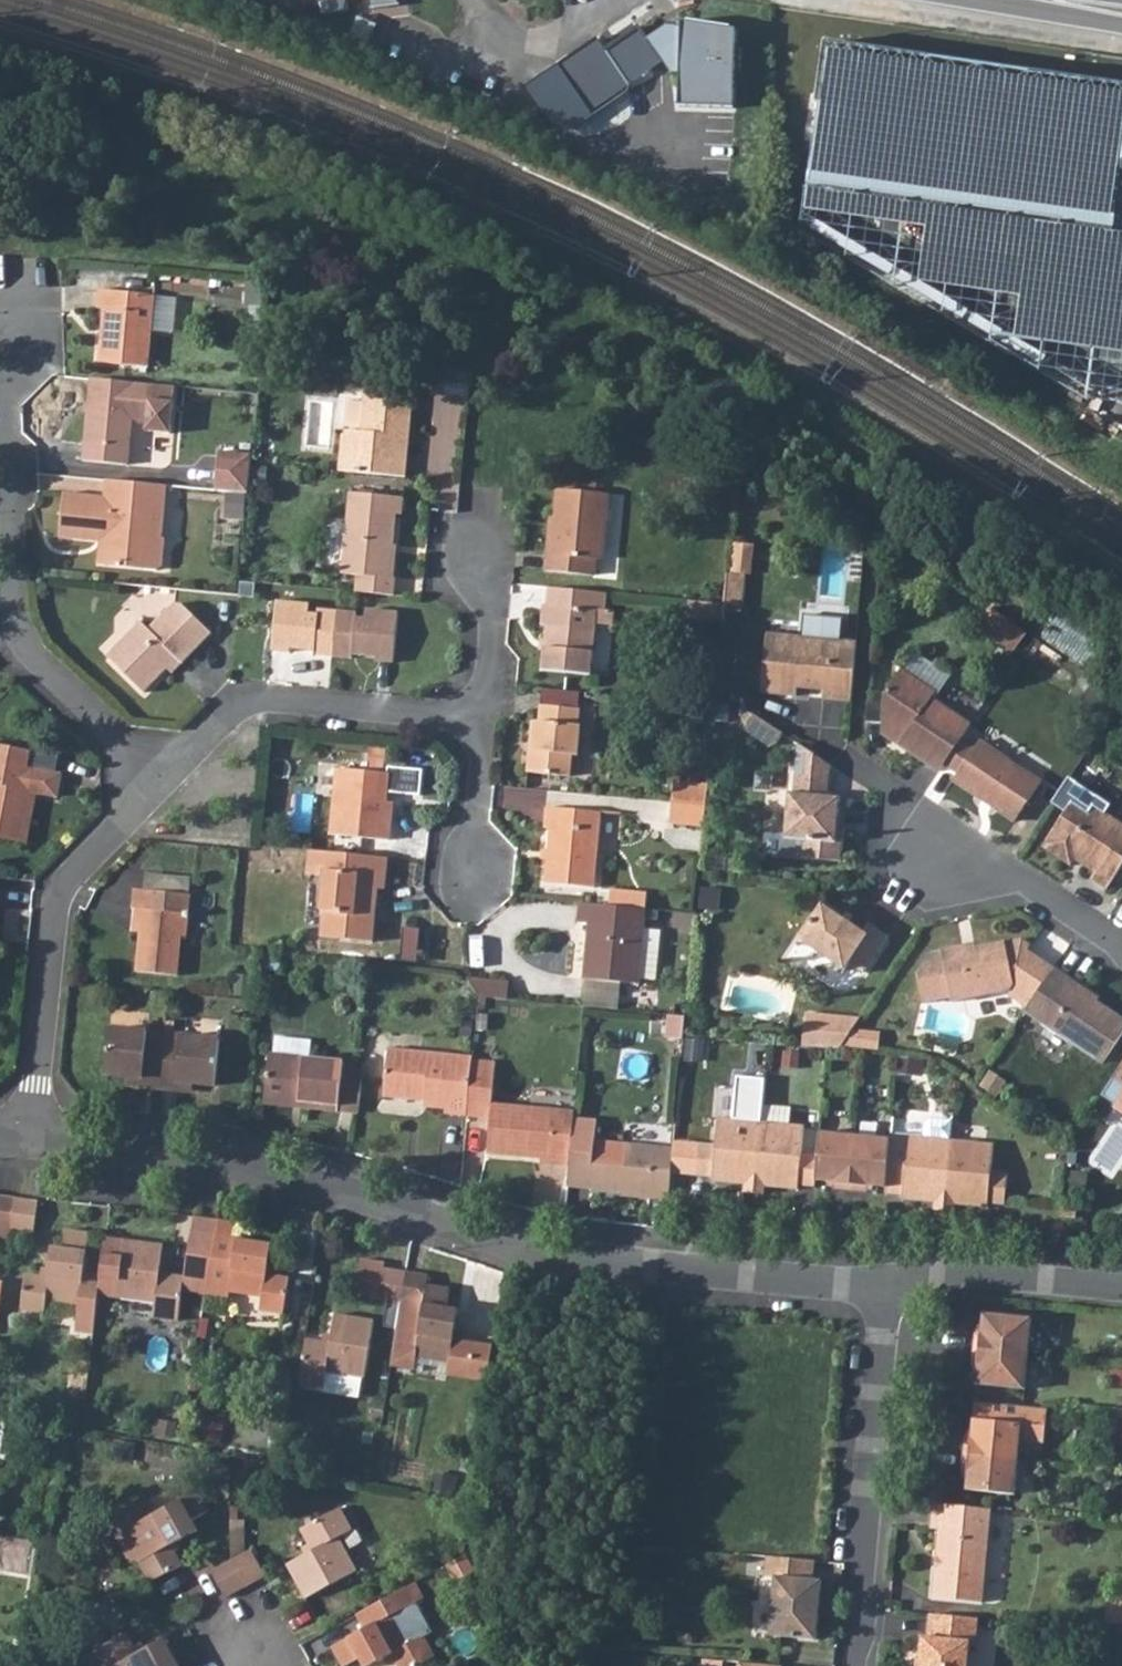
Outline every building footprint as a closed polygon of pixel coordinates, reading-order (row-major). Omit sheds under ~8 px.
[(682,20),(682,26),(681,72),(679,105),(734,107),(737,28),(682,20)] [(649,40),(663,60),(673,72),(681,72),(682,26),(669,26),(649,40)] [(613,94),(663,60),(649,40),(640,27),(607,48),(600,37),(560,65),(549,78),(554,85),(545,93),(568,126),(602,102),(613,94)] [(823,38),(796,224),(1121,418),(1121,168),(1121,167),(1121,79),(823,38)] [(158,332),(179,333),(182,281),(162,279),(158,332)] [(103,306),(97,358),(147,364),(153,294),(96,288),(95,305),(103,306)] [(83,455),(127,460),(131,415),(147,416),(146,427),(173,429),(176,383),(91,374),(83,455)] [(407,475),(415,395),(347,387),(339,469),(407,475)] [(248,489),(250,460),(252,451),(220,448),(216,486),(248,489)] [(160,537),(165,481),(106,475),(104,492),(63,488),(59,533),(95,537),(100,532),(104,537),(99,543),(98,561),(140,565),(155,566),(160,561),(163,537),(160,537)] [(594,575),(596,559),(602,559),(610,493),(563,488),(556,553),(551,552),(549,570),(594,575)] [(394,592),(396,576),(390,575),(397,511),(402,511),(404,497),(351,491),(343,571),(358,573),(356,589),(394,592)] [(181,537),(183,511),(170,510),(168,535),(181,537)] [(730,573),(727,604),(746,606),(749,575),(730,573)] [(552,603),(545,603),(544,624),(549,624),(545,669),(593,674),(601,591),(554,587),(552,603)] [(352,657),(353,652),(376,654),(376,659),(394,661),(399,610),(367,608),(366,618),(356,618),(357,612),(337,610),(322,608),(322,614),(311,613),(312,602),(279,599),(275,649),(289,650),(289,646),(313,648),(314,653),(332,655),(352,657)] [(142,690),(177,655),(181,660),(213,631),(184,603),(175,601),(149,627),(142,619),(107,654),(142,690)] [(700,620),(725,623),(726,604),(691,601),(689,619),(700,620)] [(1017,652),(1031,632),(992,604),(978,624),(1017,652)] [(724,631),(725,623),(700,620),(699,628),(724,631)] [(823,702),(853,705),(858,645),(837,642),(838,630),(834,626),(810,624),(805,627),(804,639),(768,636),(762,695),(798,699),(798,691),(824,694),(823,702)] [(899,745),(941,773),(945,766),(963,741),(972,726),(933,699),(936,694),(902,671),(887,694),(884,726),(903,739),(899,745)] [(571,776),(573,756),(580,757),(583,725),(580,725),(582,708),(542,704),(540,721),(536,721),(534,750),(530,750),(528,772),(571,776)] [(783,734),(753,714),(747,724),(746,731),(769,747),(776,743),(783,734)] [(963,741),(945,766),(959,776),(955,782),(1016,822),(1042,784),(981,744),(976,750),(963,741)] [(25,840),(29,820),(24,819),(29,790),(56,795),(61,771),(24,764),(27,749),(0,744),(0,835),(25,840)] [(833,768),(797,744),(794,792),(788,792),(785,833),(765,831),(763,853),(801,857),(842,861),(845,832),(838,831),(841,798),(830,797),(833,768)] [(36,750),(34,766),(60,768),(61,752),(36,750)] [(390,839),(394,800),(387,800),(389,770),(338,765),(331,833),(390,839)] [(1070,780),(1052,806),(1067,816),(1048,843),(1049,844),(1045,849),(1071,867),(1076,860),(1094,873),(1090,880),(1106,890),(1121,867),(1121,826),(1107,817),(1113,808),(1070,780)] [(673,783),(671,804),(706,807),(708,786),(673,783)] [(550,803),(579,806),(580,793),(552,790),(550,803)] [(704,828),(706,807),(671,804),(670,825),(704,828)] [(553,828),(548,882),(596,888),(604,813),(549,807),(548,827),(553,828)] [(307,873),(323,873),(319,907),(322,908),(319,935),(371,940),(376,888),(384,889),(387,855),(310,848),(307,873)] [(9,877),(0,876),(0,902),(6,903),(9,877)] [(190,893),(134,887),(131,905),(140,907),(134,970),(177,974),(181,934),(186,935),(190,893)] [(609,906),(632,909),(634,893),(611,889),(609,906)] [(632,909),(645,910),(647,893),(634,893),(632,909)] [(578,924),(590,924),(584,981),(620,984),(637,986),(638,981),(641,948),(645,910),(632,909),(609,906),(580,903),(578,924)] [(824,904),(800,940),(846,971),(851,964),(866,974),(890,939),(870,925),(865,932),(824,904)] [(1010,996),(1028,1008),(1055,968),(1030,951),(1033,945),(1024,940),(961,952),(960,948),(936,953),(921,975),(927,1004),(953,998),(954,1003),(1009,992),(1010,996)] [(641,948),(638,981),(654,983),(658,950),(641,948)] [(1025,1014),(1104,1066),(1121,1039),(1121,1019),(1099,1005),(1103,1000),(1055,968),(1028,1008),(1025,1014)] [(477,997),(505,1000),(507,983),(467,980),(477,997)] [(620,984),(584,981),(582,997),(618,1001),(620,984)] [(683,1039),(685,1016),(669,1015),(667,1037),(683,1039)] [(804,1016),(800,1049),(828,1052),(837,1053),(859,1021),(804,1016)] [(174,1088),(176,1079),(211,1083),(217,1039),(163,1032),(108,1025),(102,1071),(139,1076),(139,1083),(156,1086),(174,1088)] [(306,1057),(307,1040),(272,1036),(270,1053),(306,1057)] [(471,1058),(386,1050),(382,1097),(442,1104),(442,1114),(465,1117),(471,1058)] [(266,1052),(262,1095),(301,1100),(300,1106),(357,1112),(361,1076),(341,1073),(341,1060),(306,1057),(270,1053),(266,1052)] [(1103,1097),(1117,1106),(1115,1108),(1121,1113),(1121,1068),(1114,1080),(1103,1097)] [(992,1070),(980,1086),(996,1098),(1008,1082),(992,1070)] [(574,1113),(489,1105),(484,1151),(548,1157),(548,1164),(568,1165),(569,1156),(573,1118),(574,1113)] [(762,1110),(761,1125),(789,1128),(790,1112),(762,1110)] [(648,1194),(648,1197),(666,1199),(671,1148),(594,1141),(596,1121),(573,1118),(569,1156),(590,1157),(587,1187),(648,1194)] [(710,1184),(742,1187),(754,1188),(761,1125),(716,1121),(713,1148),(696,1146),(693,1178),(710,1180),(710,1184)] [(951,1144),(953,1125),(931,1123),(926,1126),(925,1141),(951,1144)] [(761,1125),(754,1188),(764,1189),(796,1192),(796,1189),(815,1190),(815,1184),(818,1158),(799,1156),(801,1129),(789,1128),(761,1125)] [(818,1158),(815,1184),(834,1186),(833,1192),(850,1194),(856,1138),(820,1135),(818,1158)] [(856,1138),(850,1194),(865,1195),(865,1189),(886,1191),(889,1165),(891,1142),(856,1138)] [(886,1191),(886,1197),(900,1199),(900,1202),(933,1205),(945,1206),(951,1144),(925,1141),(891,1138),(891,1142),(889,1165),(886,1191)] [(951,1144),(945,1206),(954,1207),(985,1210),(985,1207),(1001,1208),(1004,1176),(988,1174),(990,1147),(951,1144)] [(566,1185),(587,1187),(590,1157),(569,1156),(568,1165),(566,1185)] [(742,1187),(741,1193),(754,1195),(754,1188),(742,1187)] [(3,1243),(9,1244),(12,1228),(17,1197),(0,1194),(0,1242),(3,1243)] [(31,1231),(36,1200),(17,1197),(12,1228),(31,1231)] [(933,1205),(933,1212),(944,1213),(945,1206),(933,1205)] [(1078,1209),(1062,1208),(1061,1219),(1077,1221),(1078,1209)] [(213,1248),(218,1218),(199,1215),(193,1244),(213,1248)] [(228,1296),(229,1288),(262,1294),(260,1306),(283,1310),(288,1275),(269,1271),(273,1243),(238,1236),(240,1222),(218,1218),(213,1248),(205,1292),(205,1293),(228,1296)] [(89,1231),(63,1227),(60,1247),(49,1245),(44,1275),(22,1272),(16,1307),(41,1311),(43,1298),(79,1303),(75,1331),(92,1334),(98,1290),(101,1272),(84,1270),(88,1237),(89,1231)] [(153,1299),(151,1312),(177,1316),(185,1274),(159,1269),(164,1240),(106,1231),(105,1240),(101,1272),(98,1290),(153,1299)] [(105,1240),(88,1237),(84,1270),(101,1272),(105,1240)] [(205,1292),(213,1248),(193,1244),(186,1289),(205,1292)] [(408,1266),(388,1262),(389,1256),(365,1252),(360,1287),(402,1295),(408,1266)] [(402,1295),(392,1360),(416,1364),(418,1350),(453,1356),(450,1369),(489,1376),(495,1339),(459,1333),(464,1303),(454,1302),(457,1285),(431,1281),(432,1270),(408,1266),(402,1295)] [(321,1380),(324,1364),(364,1370),(373,1314),(333,1308),(328,1336),(308,1333),(301,1377),(321,1380)] [(977,1333),(976,1350),(1029,1355),(1033,1321),(1018,1319),(985,1317),(984,1334),(977,1333)] [(1029,1355),(976,1350),(974,1367),(981,1368),(979,1387),(1026,1391),(1029,1355)] [(1043,1409),(978,1403),(974,1438),(968,1437),(966,1455),(1020,1460),(1022,1442),(1046,1444),(1049,1410),(1043,1409)] [(1020,1460),(966,1455),(964,1473),(971,1474),(969,1491),(1017,1496),(1020,1460)] [(125,1552),(136,1555),(148,1578),(180,1562),(169,1540),(194,1527),(189,1517),(208,1507),(197,1484),(152,1507),(146,1494),(114,1509),(110,1522),(125,1552)] [(992,1511),(933,1505),(932,1530),(941,1531),(935,1598),(984,1603),(992,1511)] [(306,1597),(358,1570),(339,1534),(353,1527),(342,1506),(302,1526),(313,1548),(287,1562),(306,1597)] [(230,1545),(230,1558),(242,1551),(242,1519),(230,1519),(230,1545)] [(244,1585),(262,1576),(266,1573),(252,1546),(242,1551),(230,1558),(244,1585)] [(814,1562),(767,1557),(766,1577),(775,1578),(770,1637),(815,1641),(821,1582),(813,1581),(814,1562)] [(224,1596),(244,1585),(230,1558),(210,1568),(224,1596)] [(356,1614),(364,1628),(331,1646),(342,1665),(347,1665),(362,1659),(366,1665),(372,1665),(394,1655),(400,1665),(418,1665),(437,1656),(426,1634),(410,1642),(395,1612),(414,1602),(407,1587),(356,1614)] [(931,1615),(929,1638),(924,1638),(922,1665),(969,1665),(971,1644),(977,1644),(979,1619),(931,1615)] [(162,1633),(136,1646),(126,1628),(91,1646),(101,1665),(179,1665),(162,1633)]
